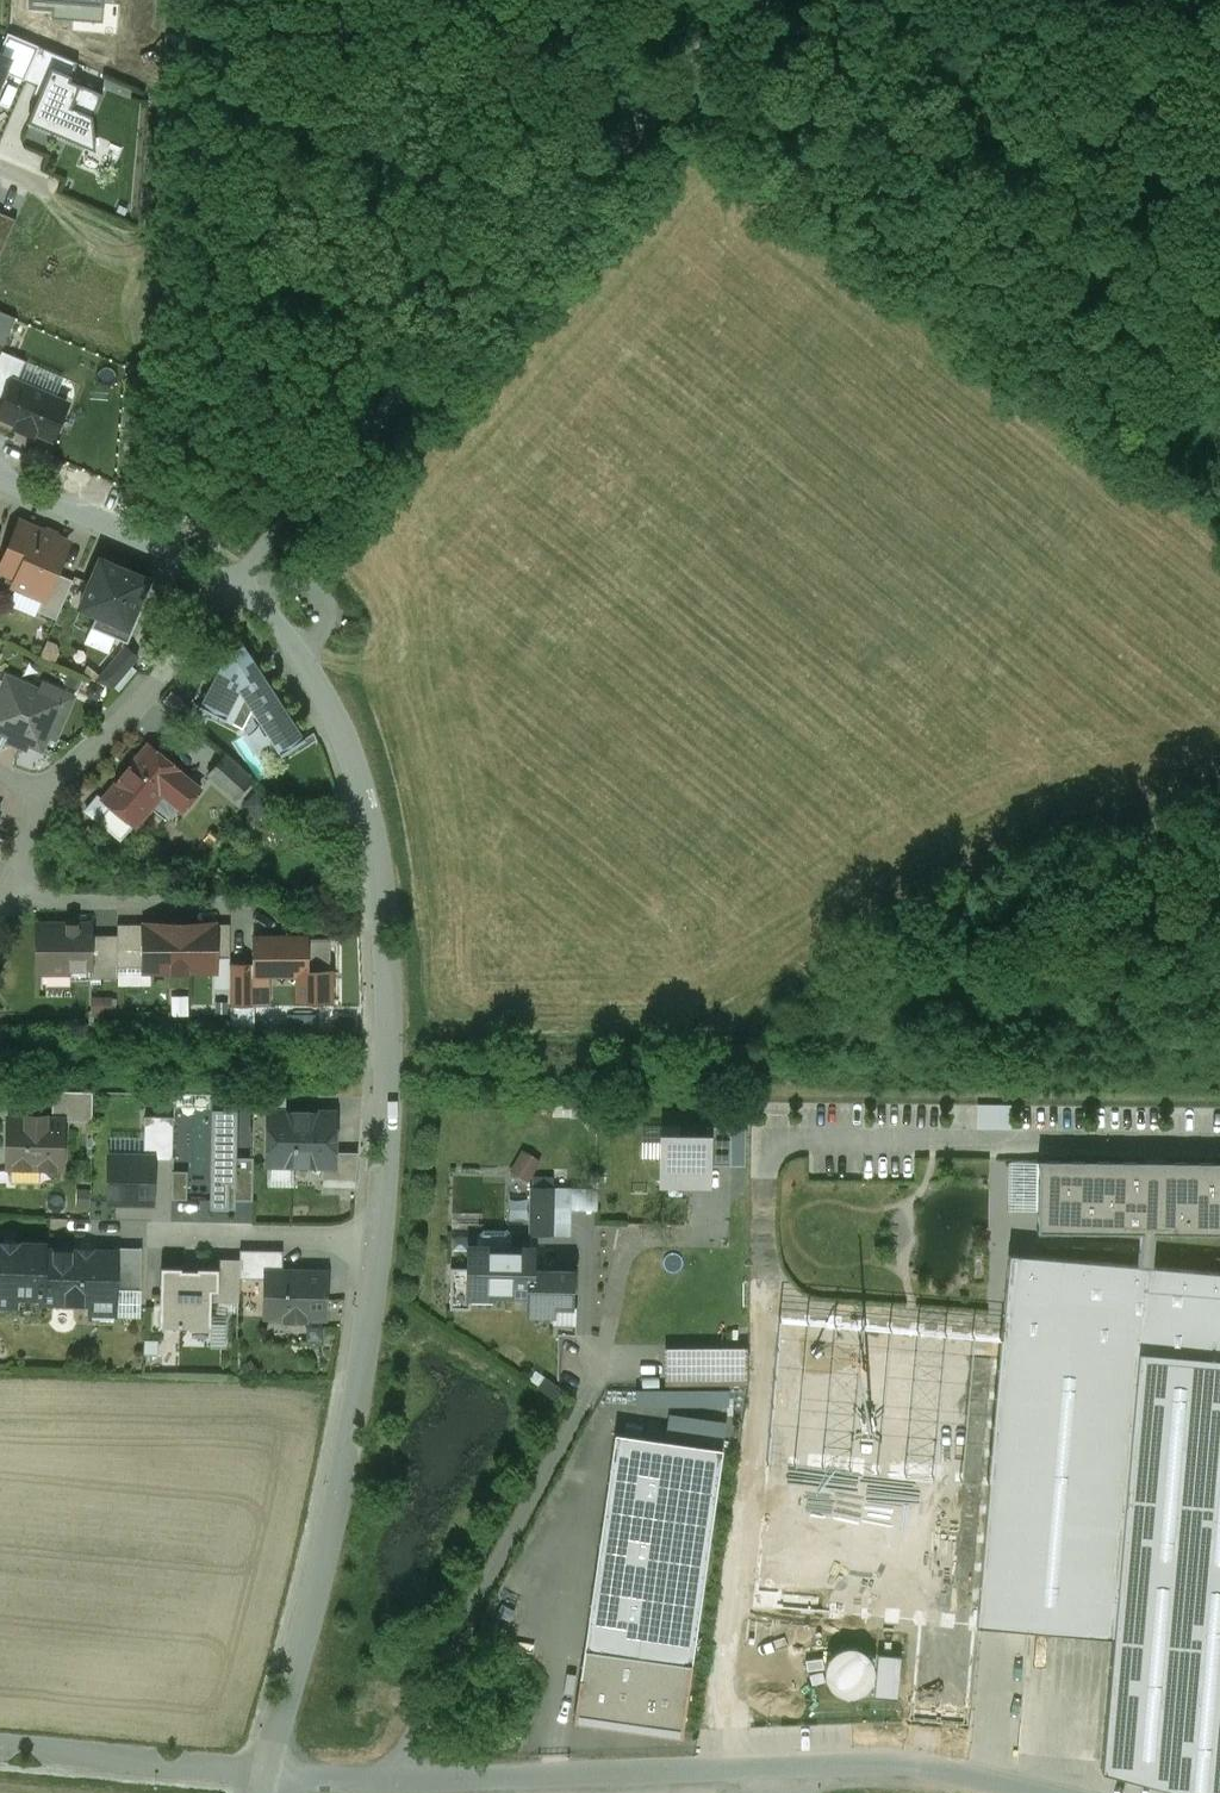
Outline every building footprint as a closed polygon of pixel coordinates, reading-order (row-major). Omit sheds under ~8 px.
[(31,8),(53,10),(52,18),(102,22),(104,0),(31,0),(31,8)] [(5,71),(24,79),(38,47),(8,34),(0,53),(0,55),(11,59),(5,71)] [(28,73),(46,81),(52,68),(73,77),(78,64),(40,47),(28,73)] [(5,71),(11,59),(0,55),(0,84),(5,71)] [(73,77),(52,68),(46,81),(39,97),(28,122),(96,152),(93,117),(103,95),(71,81),(73,77)] [(46,81),(28,73),(25,80),(38,86),(34,95),(39,97),(46,81)] [(0,213),(0,254),(15,220),(0,213)] [(4,345),(16,318),(0,312),(0,343),(4,345)] [(13,374),(20,377),(27,357),(5,350),(0,367),(0,392),(6,394),(13,374)] [(15,380),(0,417),(0,425),(58,448),(76,405),(15,380)] [(67,545),(19,524),(0,568),(17,575),(13,584),(43,597),(45,597),(55,573),(67,545)] [(148,580),(100,559),(79,608),(96,615),(127,629),(132,619),(148,580)] [(55,573),(45,597),(43,597),(37,612),(56,620),(73,580),(55,573)] [(127,629),(96,615),(91,628),(127,643),(137,621),(132,619),(127,629)] [(243,644),(219,660),(221,663),(198,707),(212,714),(211,717),(221,722),(223,719),(242,729),(252,711),(281,755),(305,739),(243,644)] [(138,659),(123,646),(95,680),(113,688),(138,659)] [(40,747),(60,702),(8,679),(0,697),(0,730),(40,747)] [(204,719),(172,691),(164,700),(196,728),(204,719)] [(148,744),(102,800),(110,807),(132,825),(135,827),(163,793),(181,808),(195,791),(177,776),(181,772),(148,744)] [(252,782),(223,756),(208,774),(236,799),(249,785),(252,782)] [(271,804),(249,785),(236,799),(258,819),(271,804)] [(98,821),(110,807),(102,800),(98,796),(85,811),(98,821)] [(132,825),(110,807),(98,821),(120,839),(132,825)] [(90,979),(90,936),(90,925),(37,925),(37,973),(71,972),(71,980),(87,980),(87,981),(90,980),(90,979)] [(145,925),(117,925),(117,958),(144,958),(144,927),(145,927),(145,925)] [(187,925),(172,925),(172,927),(145,927),(144,927),(144,958),(144,972),(146,972),(146,970),(172,970),(172,972),(187,972),(187,970),(213,970),(213,972),(214,972),(215,972),(215,958),(215,927),(214,927),(187,927),(187,925)] [(229,925),(214,925),(214,927),(215,927),(215,958),(229,958),(229,925)] [(117,972),(116,936),(90,936),(90,979),(117,979),(117,972)] [(329,939),(252,939),(252,964),(252,974),(254,974),(270,974),(299,974),(299,1004),(330,1004),(329,939)] [(144,958),(117,958),(117,972),(144,972),(144,958)] [(215,958),(215,972),(214,972),(215,988),(230,988),(230,964),(229,958),(215,958)] [(252,964),(230,964),(230,988),(230,1006),(254,1006),(254,974),(252,974),(252,964)] [(270,974),(254,974),(254,1006),(270,1006),(270,974)] [(254,1029),(254,1006),(230,1006),(230,1029),(254,1029)] [(93,1092),(52,1091),(51,1120),(62,1120),(62,1121),(92,1122),(93,1092)] [(175,1094),(174,1107),(210,1107),(210,1095),(175,1094)] [(287,1096),(255,1095),(255,1114),(269,1114),(269,1112),(286,1112),(287,1096)] [(977,1106),(977,1128),(1010,1128),(1011,1106),(977,1106)] [(238,1109),(213,1109),(211,1209),(236,1209),(236,1201),(237,1157),(238,1109)] [(286,1112),(269,1112),(269,1114),(268,1164),(323,1165),(334,1165),(334,1152),(335,1113),(286,1112)] [(27,1119),(9,1119),(8,1167),(12,1167),(40,1168),(61,1168),(62,1121),(62,1120),(51,1120),(44,1119),(44,1117),(27,1116),(27,1119)] [(144,1157),(154,1158),(154,1160),(173,1160),(174,1117),(145,1117),(144,1157)] [(709,1137),(709,1166),(731,1166),(732,1127),(707,1127),(707,1137),(709,1137)] [(707,1137),(662,1136),(661,1184),(701,1184),(706,1182),(709,1176),(709,1166),(709,1137),(707,1137)] [(534,1181),(546,1159),(526,1149),(515,1171),(534,1181)] [(357,1152),(334,1152),(334,1165),(323,1165),(322,1188),(356,1188),(357,1152)] [(144,1157),(111,1157),(110,1202),(153,1203),(154,1160),(154,1158),(144,1157)] [(254,1158),(237,1157),(236,1201),(254,1201),(254,1158)] [(1039,1160),(1039,1163),(1038,1210),(1038,1231),(1141,1232),(1155,1233),(1219,1233),(1219,1163),(1039,1160)] [(1008,1210),(1038,1210),(1039,1163),(1009,1162),(1008,1210)] [(40,1168),(12,1167),(12,1183),(39,1183),(40,1168)] [(188,1172),(173,1171),(172,1199),(187,1200),(188,1172)] [(553,1188),(531,1187),(531,1210),(553,1210),(553,1188)] [(570,1188),(553,1188),(553,1210),(552,1236),(569,1236),(569,1209),(570,1188)] [(570,1188),(569,1209),(597,1210),(597,1189),(570,1188)] [(553,1210),(531,1210),(530,1235),(552,1236),(553,1210)] [(505,1231),(483,1230),(477,1236),(477,1248),(469,1248),(468,1268),(468,1297),(470,1297),(492,1298),(492,1294),(529,1295),(531,1295),(531,1271),(532,1249),(510,1249),(510,1237),(505,1231)] [(1155,1233),(1141,1232),(1138,1266),(1146,1266),(1151,1267),(1155,1233)] [(0,1244),(0,1305),(15,1306),(15,1297),(41,1298),(42,1251),(44,1251),(44,1246),(0,1244)] [(141,1249),(115,1248),(115,1253),(116,1253),(115,1291),(140,1292),(141,1249)] [(283,1251),(240,1250),(240,1259),(240,1278),(242,1278),(267,1279),(267,1272),(283,1272),(283,1251)] [(44,1251),(42,1251),(41,1298),(40,1303),(90,1304),(90,1313),(115,1314),(115,1291),(116,1253),(115,1253),(95,1252),(95,1257),(76,1257),(76,1252),(44,1251)] [(1138,1266),(1010,1254),(1002,1340),(977,1623),(1113,1635),(1138,1351),(1146,1266),(1138,1266)] [(240,1259),(218,1259),(218,1268),(219,1268),(219,1291),(212,1291),(212,1302),(239,1302),(240,1278),(240,1259)] [(1146,1266),(1138,1351),(1219,1358),(1219,1273),(1151,1267),(1146,1266)] [(182,1268),(162,1267),(160,1326),(190,1327),(190,1329),(211,1330),(212,1302),(212,1291),(219,1291),(219,1268),(218,1268),(198,1268),(198,1270),(182,1270),(182,1268)] [(468,1268),(450,1268),(449,1309),(470,1310),(470,1297),(468,1297),(468,1268)] [(571,1272),(531,1271),(531,1295),(529,1295),(528,1314),(552,1315),(552,1306),(571,1307),(571,1272)] [(283,1272),(267,1272),(267,1279),(266,1316),(287,1316),(287,1318),(304,1319),(304,1316),(324,1317),(325,1273),(283,1272)] [(267,1279),(242,1278),(241,1315),(266,1316),(267,1279)] [(140,1292),(115,1291),(115,1314),(115,1317),(140,1317),(140,1292)] [(967,1726),(977,1623),(1002,1340),(778,1319),(752,1608),(920,1623),(911,1721),(967,1726)] [(1138,1351),(1113,1635),(1101,1768),(1194,1792),(1219,1792),(1219,1358),(1138,1351)] [(666,1353),(667,1382),(746,1381),(746,1352),(666,1353)] [(636,1390),(636,1406),(728,1406),(728,1390),(636,1390)] [(670,1415),(666,1441),(721,1449),(725,1423),(670,1415)] [(574,1720),(680,1735),(721,1449),(666,1441),(615,1434),(574,1720)] [(835,1692),(841,1695),(847,1697),(854,1696),(861,1694),(866,1690),(871,1685),(874,1679),(875,1672),(874,1665),(871,1659),(867,1654),(861,1650),(855,1647),(848,1647),(842,1648),(835,1651),(830,1656),(827,1661),(825,1668),(825,1675),(826,1681),(830,1687),(835,1692)] [(897,1698),(900,1656),(877,1654),(874,1696),(897,1698)]
